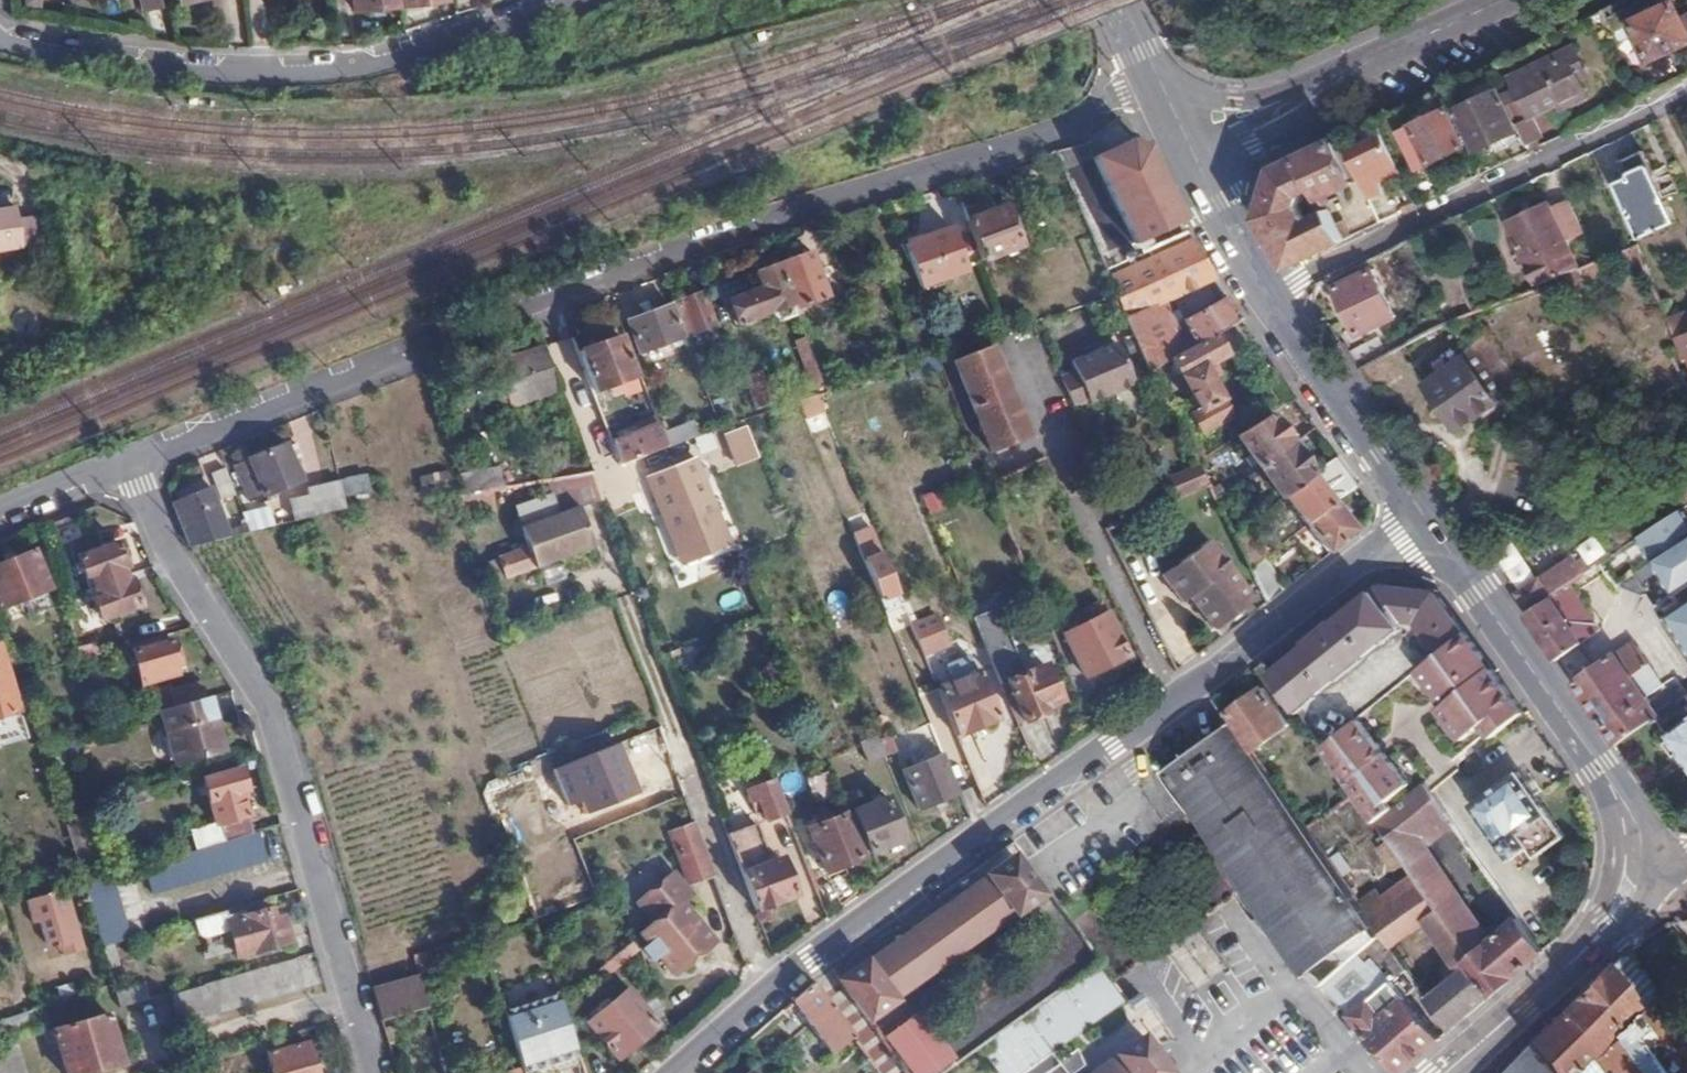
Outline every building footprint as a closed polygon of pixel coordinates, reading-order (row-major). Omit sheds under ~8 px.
[(140,13),(162,7),(160,0),(137,0),(140,13)] [(399,7),(398,0),(350,0),(352,13),(399,7)] [(1682,16),(1675,1),(1630,23),(1649,60),(1686,42),(1686,14),(1682,16)] [(1510,73),(1528,111),(1557,99),(1560,105),(1586,92),(1579,78),(1573,65),(1581,61),(1574,44),(1510,73)] [(1573,65),(1579,78),(1587,74),(1581,61),(1573,65)] [(1515,131),(1494,90),(1458,108),(1479,149),(1515,131)] [(1465,145),(1446,108),(1413,125),(1431,162),(1465,145)] [(1528,111),(1515,118),(1525,140),(1539,133),(1528,111)] [(1400,169),(1380,129),(1347,145),(1366,185),(1400,169)] [(1530,152),(1544,145),(1539,133),(1525,140),(1530,152)] [(1359,182),(1334,136),(1296,154),(1324,199),(1359,182)] [(1089,160),(1081,143),(1080,143),(1055,151),(1074,200),(1104,268),(1143,252),(1139,241),(1184,224),(1147,149),(1127,141),(1089,160)] [(1677,221),(1643,151),(1621,160),(1629,176),(1615,182),(1642,237),(1677,221)] [(1291,266),(1347,239),(1338,223),(1324,199),(1296,154),(1277,163),(1259,219),(1291,266)] [(1510,222),(1537,284),(1553,278),(1578,268),(1566,239),(1583,232),(1569,200),(1552,208),(1550,204),(1510,222)] [(1002,207),(965,219),(969,232),(979,258),(1015,246),(1002,207)] [(1338,223),(1347,239),(1356,235),(1346,219),(1338,223)] [(964,268),(949,227),(904,244),(919,285),(964,268)] [(1192,240),(1107,276),(1113,294),(1124,318),(1163,301),(1213,278),(1209,272),(1204,262),(1192,240)] [(811,249),(777,260),(778,262),(793,305),(826,293),(811,249)] [(793,305),(778,262),(758,270),(763,285),(729,298),(737,320),(770,308),(773,314),(778,319),(796,313),(793,305)] [(1399,315),(1375,268),(1338,286),(1361,334),(1399,315)] [(680,299),(672,302),(683,333),(713,324),(701,290),(681,297),(680,298),(680,299)] [(1157,363),(1167,358),(1240,320),(1239,318),(1226,298),(1185,319),(1191,335),(1179,341),(1174,330),(1137,351),(1145,370),(1157,363)] [(1137,351),(1174,330),(1163,301),(1124,318),(1137,351)] [(681,335),(669,303),(627,318),(638,350),(681,335)] [(1210,363),(1254,339),(1240,320),(1167,358),(1195,411),(1188,414),(1198,432),(1229,415),(1209,377),(1216,373),(1210,363)] [(1525,382),(1491,331),(1475,343),(1510,392),(1525,382)] [(1678,336),(1683,346),(1686,355),(1686,333),(1678,336)] [(618,334),(576,348),(592,390),(633,376),(618,334)] [(821,384),(807,344),(804,337),(789,342),(806,388),(821,384)] [(1071,367),(1058,373),(1060,377),(1072,405),(1130,382),(1111,338),(1067,358),(1071,367)] [(1379,338),(1349,354),(1356,365),(1359,369),(1388,353),(1379,338)] [(823,391),(839,386),(822,339),(807,344),(821,384),(823,391)] [(558,387),(541,343),(493,362),(501,387),(493,390),(500,408),(558,387)] [(1024,437),(988,346),(953,359),(989,451),(1024,437)] [(1428,382),(1460,428),(1496,402),(1463,356),(1428,382)] [(1176,403),(1157,363),(1145,370),(1145,371),(1158,395),(1165,409),(1176,403)] [(765,403),(756,376),(740,382),(750,408),(765,403)] [(821,410),(814,397),(797,403),(803,418),(821,410)] [(1259,466),(1293,441),(1272,412),(1237,434),(1259,466)] [(665,446),(654,417),(650,418),(651,426),(642,429),(609,440),(617,462),(665,446)] [(651,426),(650,418),(640,422),(642,429),(651,426)] [(731,468),(755,461),(744,428),(721,435),(731,468)] [(695,451),(691,440),(648,455),(652,467),(695,451)] [(1281,497),(1285,494),(1315,471),(1293,441),(1259,466),(1281,497)] [(298,478),(284,444),(235,461),(248,498),(298,478)] [(1285,494),(1305,521),(1333,496),(1352,480),(1335,456),(1315,471),(1285,494)] [(1194,466),(1168,477),(1176,495),(1203,483),(1194,466)] [(599,496),(588,468),(557,475),(571,506),(599,496)] [(446,487),(443,472),(416,476),(418,491),(446,487)] [(671,547),(685,542),(719,529),(713,515),(702,520),(686,476),(650,490),(671,547)] [(363,477),(336,482),(337,489),(341,509),(349,508),(346,495),(365,492),(363,477)] [(208,488),(172,501),(178,516),(188,543),(238,532),(245,530),(243,524),(224,527),(208,488)] [(341,509),(337,489),(286,499),(285,494),(239,504),(247,530),(330,511),(341,509)] [(1233,503),(1226,489),(1212,499),(1218,510),(1233,503)] [(1305,521),(1329,553),(1358,530),(1333,496),(1305,521)] [(1222,518),(1231,537),(1236,532),(1228,515),(1222,518)] [(546,536),(540,517),(516,525),(523,543),(497,553),(504,574),(535,564),(537,569),(557,562),(555,555),(571,549),(566,529),(546,536)] [(1231,537),(1248,569),(1263,557),(1265,554),(1248,523),(1236,532),(1231,537)] [(719,529),(685,542),(692,560),(725,547),(719,529)] [(1206,539),(1160,573),(1180,600),(1187,595),(1210,627),(1251,598),(1206,539)] [(1529,552),(1541,571),(1555,562),(1543,543),(1529,552)] [(80,557),(89,587),(124,575),(122,569),(127,568),(120,545),(80,557)] [(880,549),(862,557),(882,604),(882,606),(900,599),(880,549)] [(52,586),(37,551),(0,566),(0,608),(52,586)] [(1502,564),(1518,588),(1533,578),(1517,554),(1502,564)] [(1564,584),(1585,571),(1573,554),(1517,592),(1527,608),(1551,592),(1564,584)] [(1248,569),(1265,603),(1284,589),(1263,557),(1248,569)] [(1651,584),(1636,561),(1603,582),(1617,606),(1651,584)] [(1657,585),(1686,630),(1686,565),(1657,585)] [(124,575),(89,587),(99,618),(139,605),(133,582),(126,583),(124,575)] [(1045,706),(1059,700),(1030,639),(1010,647),(982,582),(959,592),(992,672),(1014,722),(1047,710),(1045,706)] [(1551,592),(1573,625),(1585,616),(1564,584),(1551,592)] [(1305,642),(1268,668),(1270,671),(1321,744),(1361,713),(1424,666),(1429,662),(1467,634),(1437,593),(1380,586),(1335,620),(1333,619),(1306,639),(1305,642)] [(1523,611),(1557,659),(1582,640),(1573,625),(1551,592),(1527,608),(1523,611)] [(1061,656),(1083,707),(1100,699),(1089,671),(1127,652),(1107,609),(1104,611),(1098,599),(1081,607),(1087,621),(1063,632),(1072,651),(1061,656)] [(947,640),(934,611),(909,620),(922,650),(947,640)] [(1527,714),(1467,634),(1429,662),(1424,666),(1449,701),(1443,706),(1465,738),(1485,724),(1494,737),(1527,714)] [(167,642),(164,636),(131,645),(133,653),(132,654),(140,684),(175,675),(174,667),(178,666),(170,642),(167,642)] [(1574,682),(1619,744),(1661,716),(1663,715),(1642,684),(1660,673),(1636,640),(1574,682)] [(74,648),(77,660),(100,654),(96,642),(74,648)] [(25,734),(0,647),(0,740),(25,734)] [(937,684),(956,731),(990,717),(971,671),(958,676),(953,664),(937,671),(942,682),(937,684)] [(1220,711),(1230,725),(1249,751),(1288,724),(1259,684),(1220,711)] [(159,712),(203,699),(200,685),(171,693),(169,686),(154,689),(159,712)] [(1670,710),(1678,705),(1673,696),(1665,702),(1670,710)] [(210,702),(209,698),(203,699),(159,712),(158,712),(174,767),(221,755),(208,703),(210,702)] [(1661,716),(1671,732),(1664,737),(1674,753),(1683,748),(1686,754),(1686,699),(1678,705),(1670,710),(1663,715),(1661,716)] [(1321,744),(1357,789),(1376,821),(1393,807),(1385,797),(1409,780),(1361,713),(1321,744)] [(903,758),(934,745),(925,724),(894,737),(903,758)] [(1249,751),(1230,725),(1163,773),(1191,813),(1244,887),(1306,976),(1312,971),(1324,985),(1381,936),(1369,919),(1358,903),(1249,751)] [(880,739),(886,754),(896,750),(890,734),(880,739)] [(1279,737),(1262,749),(1271,762),(1289,750),(1279,737)] [(869,762),(886,754),(880,739),(862,746),(869,762)] [(918,806),(960,790),(943,750),(903,768),(918,806)] [(193,851),(251,835),(239,794),(244,791),(238,771),(201,781),(213,823),(188,831),(193,851)] [(1519,771),(1472,804),(1510,858),(1527,846),(1535,857),(1565,836),(1519,771)] [(764,821),(784,813),(771,781),(743,792),(752,816),(760,813),(764,821)] [(176,793),(172,782),(133,793),(136,802),(146,799),(146,802),(176,793)] [(1407,863),(1416,875),(1421,882),(1442,867),(1426,843),(1453,823),(1432,792),(1425,783),(1393,807),(1376,821),(1375,821),(1386,835),(1407,863)] [(903,837),(886,797),(852,810),(868,851),(903,837)] [(825,869),(864,854),(848,813),(808,828),(825,869)] [(87,821),(65,827),(77,869),(82,884),(109,876),(108,871),(103,871),(87,821)] [(690,880),(712,872),(697,830),(694,821),(673,830),(690,880)] [(725,833),(754,909),(794,894),(780,858),(769,862),(754,823),(725,833)] [(265,861),(256,833),(251,835),(193,851),(144,866),(152,895),(265,861)] [(1395,871),(1407,863),(1386,835),(1379,840),(1383,845),(1378,848),(1395,871)] [(864,963),(837,982),(866,1021),(892,1003),(892,1000),(1012,915),(1013,916),(1039,897),(1011,858),(985,876),(987,879),(971,890),(960,897),(865,965),(864,963)] [(1427,922),(1461,897),(1442,867),(1421,882),(1405,892),(1406,892),(1427,922)] [(692,894),(675,873),(638,901),(653,920),(640,930),(647,939),(641,943),(653,956),(657,952),(672,972),(712,941),(682,902),(692,894)] [(1358,903),(1369,919),(1406,892),(1405,892),(1421,882),(1416,875),(1383,899),(1376,892),(1358,903)] [(115,943),(127,940),(109,876),(82,884),(100,947),(115,943)] [(956,890),(960,897),(971,890),(966,882),(956,890)] [(1369,919),(1381,936),(1390,949),(1427,922),(1406,892),(1369,919)] [(1459,970),(1469,961),(1492,942),(1483,929),(1461,897),(1427,922),(1459,970)] [(20,901),(23,910),(33,907),(31,898),(20,901)] [(270,924),(264,900),(238,907),(240,914),(224,918),(235,957),(287,942),(282,922),(270,924)] [(42,912),(25,917),(43,976),(60,971),(42,912)] [(1517,973),(1543,951),(1519,917),(1492,942),(1469,961),(1494,994),(1517,973)] [(613,959),(636,942),(633,934),(591,964),(598,973),(615,962),(613,959)] [(1381,936),(1324,985),(1402,1071),(1443,1037),(1408,999),(1405,999),(1400,992),(1389,1001),(1381,992),(1406,970),(1390,949),(1381,936)] [(1099,963),(1082,939),(1054,960),(1071,984),(1099,963)] [(100,947),(107,971),(119,966),(115,943),(100,947)] [(1042,948),(955,1010),(978,1042),(1065,980),(1042,948)] [(1623,952),(1559,1015),(1590,1055),(1603,1072),(1686,1072),(1686,1034),(1637,971),(1623,952)] [(1427,999),(1450,1031),(1494,994),(1469,961),(1459,970),(1427,999)] [(293,962),(170,995),(178,1023),(300,990),(293,962)] [(415,969),(368,985),(374,1008),(377,1019),(425,1005),(415,969)] [(1065,1069),(1054,1054),(1118,1008),(1092,972),(945,1072),(1067,1072),(1065,1069)] [(650,1016),(623,980),(606,992),(603,987),(590,996),(594,1001),(579,1013),(604,1049),(650,1016)] [(118,1007),(145,999),(141,983),(113,991),(118,1007)] [(812,983),(791,1002),(830,1054),(851,1035),(812,983)] [(0,1020),(0,1040),(44,1025),(39,1007),(0,1020)] [(506,1023),(509,1035),(519,1064),(522,1072),(530,1072),(577,1058),(560,1007),(506,1023)] [(911,1072),(934,1072),(951,1061),(918,1015),(886,1037),(911,1072)] [(1559,1015),(1558,1015),(1499,1072),(1567,1072),(1590,1055),(1559,1015)] [(46,1032),(48,1044),(58,1042),(66,1072),(93,1072),(120,1066),(107,1016),(46,1032)] [(1140,1035),(1114,1052),(1116,1055),(1091,1072),(1167,1072),(1140,1035)] [(17,1044),(0,1049),(0,1072),(24,1072),(17,1044)] [(272,1072),(315,1072),(306,1044),(267,1056),(272,1072)] [(519,1064),(504,1068),(505,1072),(522,1072),(519,1064)] [(762,1065),(752,1072),(765,1072),(767,1071),(762,1065)]
